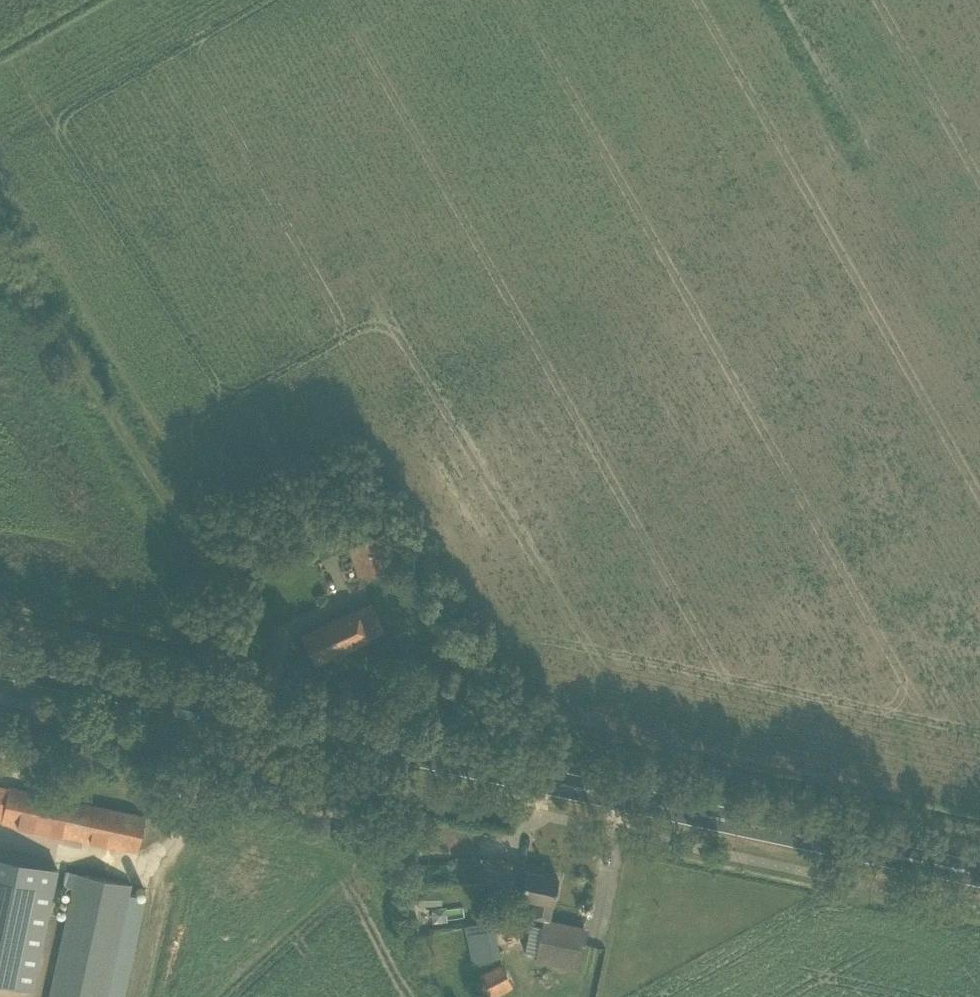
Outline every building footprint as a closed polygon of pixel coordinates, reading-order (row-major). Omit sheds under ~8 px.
[(373,538),(347,547),(359,580),(402,564),(390,532),(388,533),(373,538)] [(301,634),(315,663),(369,638),(355,608),(301,634)] [(17,824),(24,791),(0,785),(0,821),(17,824)] [(113,809),(105,844),(137,851),(145,816),(113,809)] [(409,864),(410,889),(474,888),(474,883),(481,883),(480,855),(455,855),(455,864),(409,864)] [(33,989),(58,869),(0,856),(0,983),(33,989)] [(531,917),(543,919),(548,921),(557,877),(526,870),(522,890),(521,897),(534,900),(531,917)] [(48,996),(124,996),(145,898),(130,894),(132,884),(76,872),(48,996)] [(473,923),(464,926),(472,961),(472,962),(500,956),(492,919),(473,923)] [(534,959),(574,967),(578,948),(582,927),(548,921),(543,919),(534,959)] [(491,996),(492,996),(511,988),(499,964),(479,974),(491,996)]
